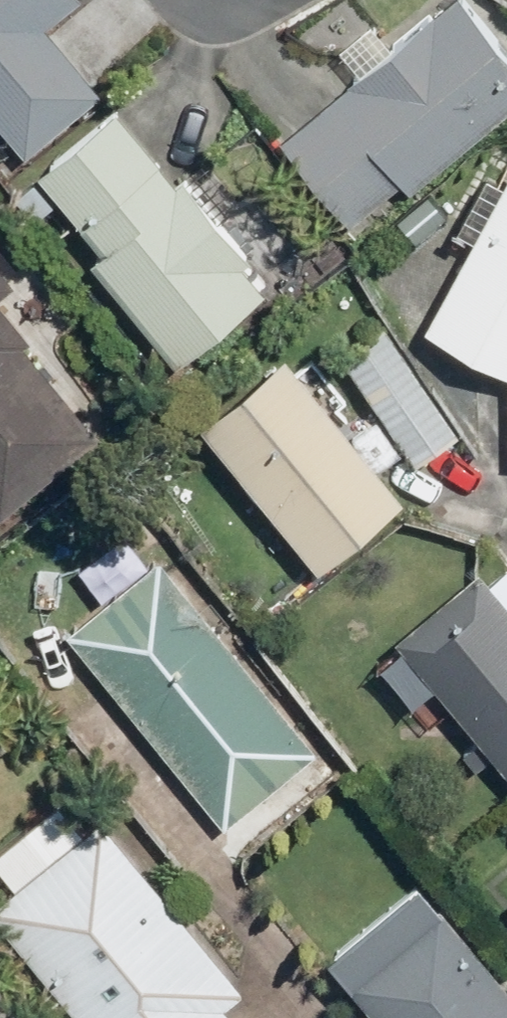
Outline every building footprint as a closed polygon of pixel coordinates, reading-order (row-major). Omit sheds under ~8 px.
[(26,156),(103,93),(47,25),(78,0),(0,0),(0,124),(26,156)] [(282,138),(352,224),(402,183),(410,192),(506,113),(506,53),(464,0),(451,0),(394,47),(372,20),(338,48),(360,74),(282,138)] [(117,109),(38,172),(102,250),(91,259),(177,364),(267,290),(244,263),(250,258),(183,177),(177,182),(117,109)] [(425,325),(506,370),(506,177),(425,325)] [(15,283),(0,265),(0,295),(15,283)] [(0,515),(99,435),(25,345),(31,339),(0,301),(0,514),(0,515)] [(385,324),(340,355),(416,463),(460,432),(385,324)] [(286,352),(199,422),(318,568),(405,498),(286,352)] [(319,751),(159,557),(65,634),(224,828),(319,751)] [(396,636),(506,773),(506,569),(493,581),(481,567),(396,636)] [(0,897),(0,917),(81,1017),(235,1017),(225,1006),(244,991),(102,815),(0,897)] [(444,909),(349,987),(375,1017),(506,1017),(506,985),(444,909)]
